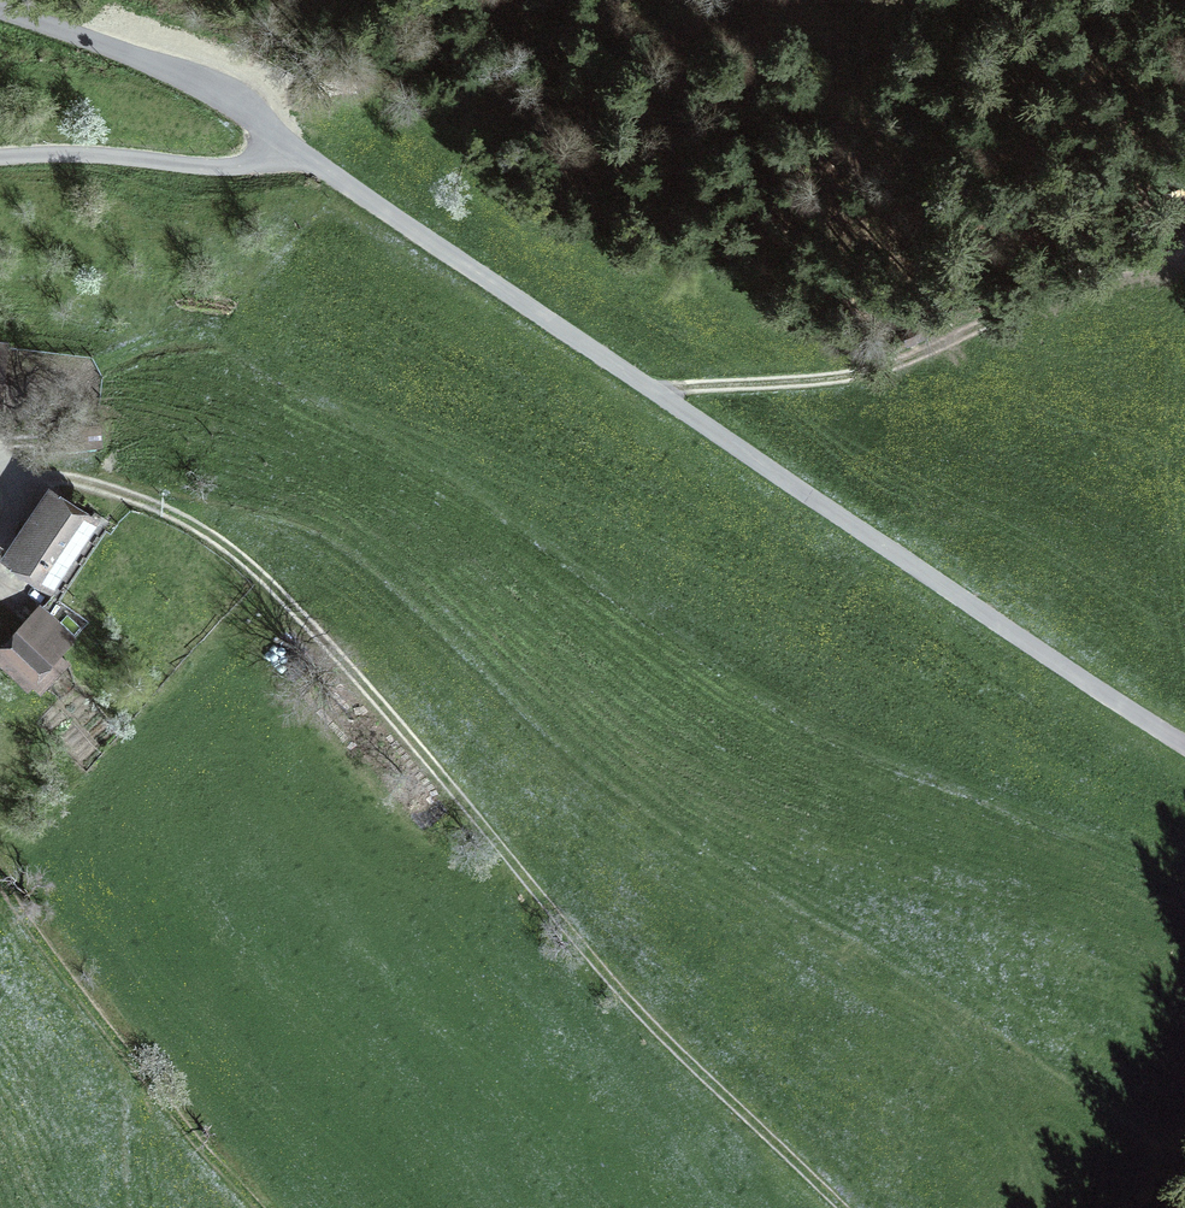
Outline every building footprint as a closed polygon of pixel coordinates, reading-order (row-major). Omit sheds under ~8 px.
[(52,598),(72,600),(114,540),(85,520),(52,499),(10,559),(47,585),(43,592),(52,598)] [(41,609),(1,649),(42,691),(66,666),(57,657),(96,616),(72,600),(52,598),(41,609)]
